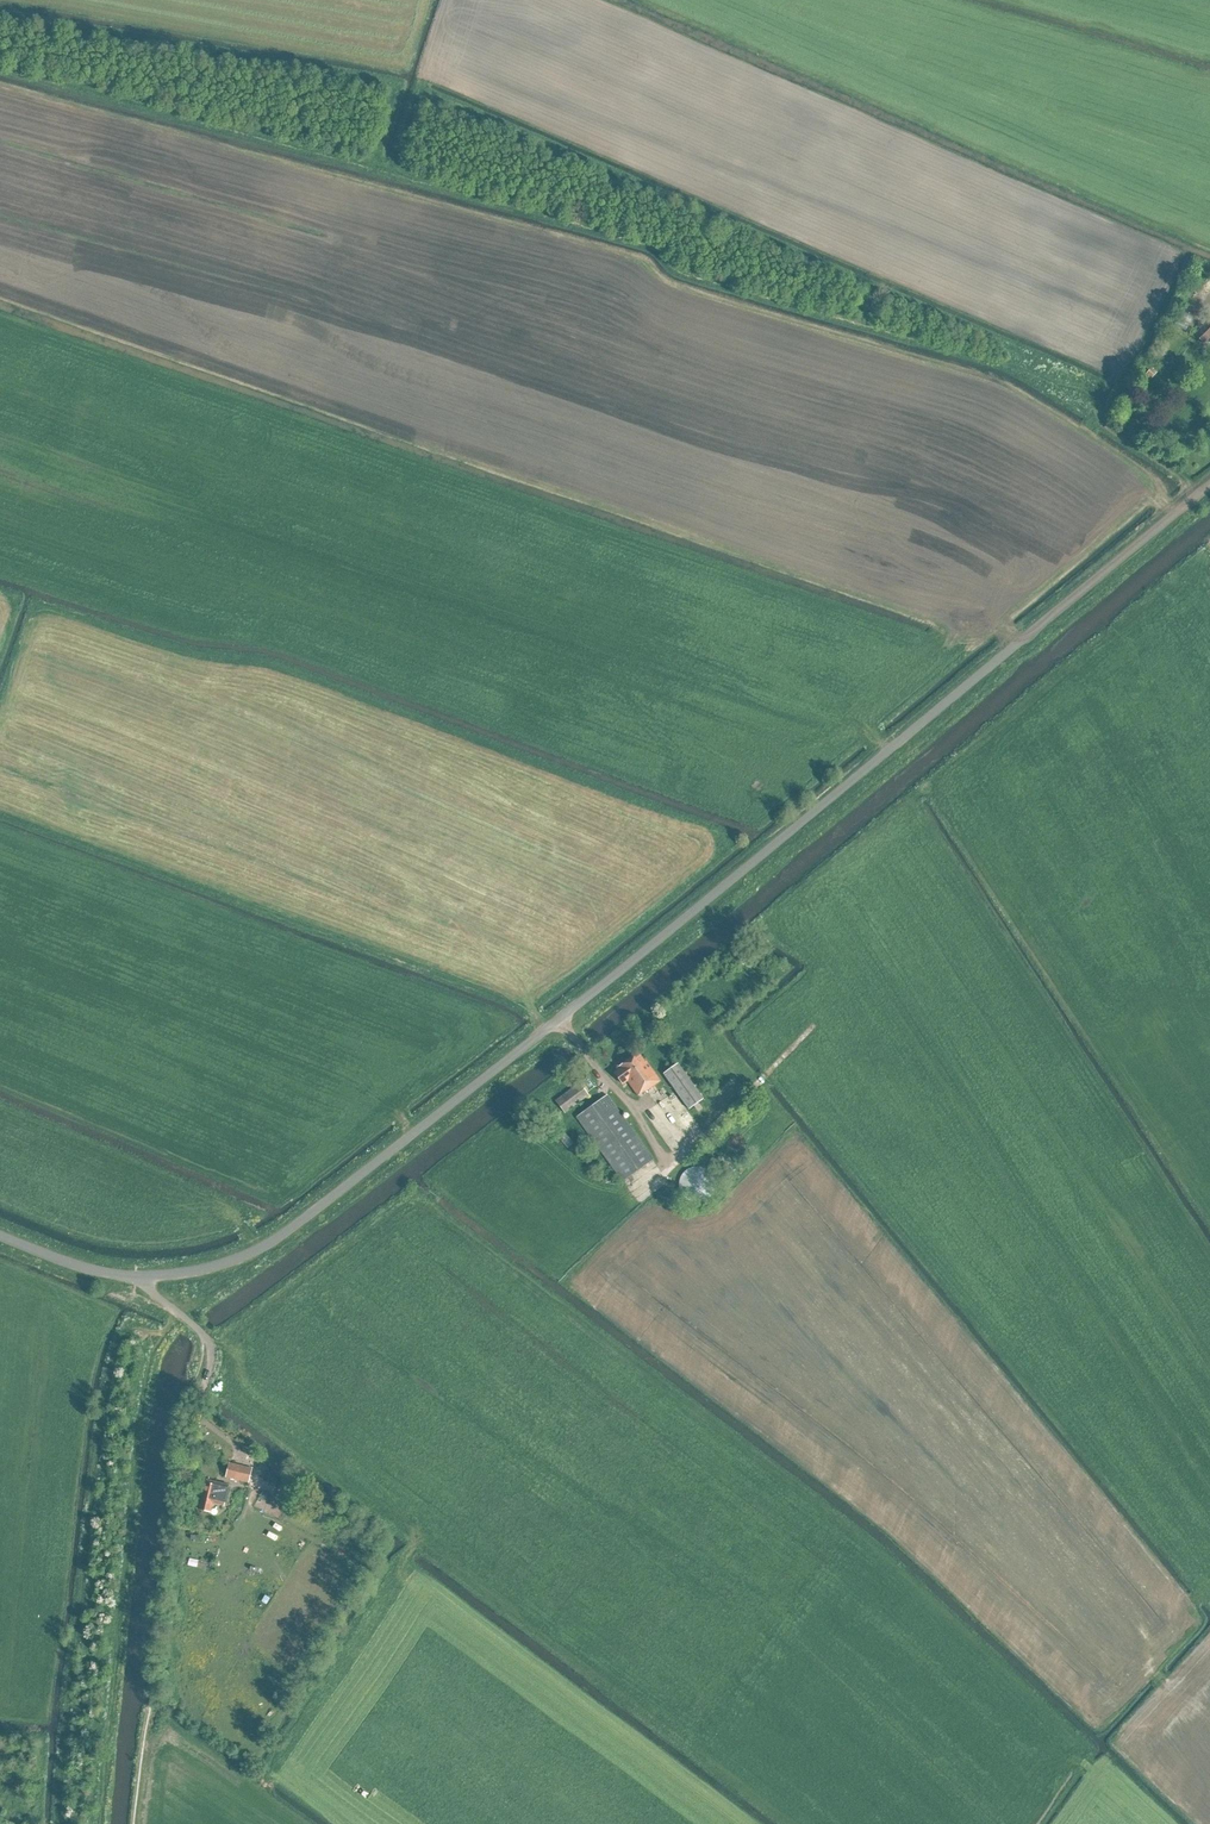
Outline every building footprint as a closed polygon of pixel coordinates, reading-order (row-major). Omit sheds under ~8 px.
[(1183,311),(1177,323),(1188,327),(1193,315),(1183,311)] [(1209,337),(1209,322),(1207,320),(1194,333),(1203,343),(1209,337)] [(1156,373),(1150,368),(1145,374),(1151,379),(1156,373)] [(644,1062),(638,1052),(619,1066),(620,1068),(614,1072),(622,1084),(627,1080),(637,1095),(644,1091),(660,1081),(646,1061),(644,1062)] [(689,1109),(702,1099),(677,1063),(674,1065),(674,1066),(664,1073),(689,1109)] [(564,1112),(588,1094),(579,1082),(555,1101),(564,1112)] [(622,1180),(653,1159),(608,1095),(577,1117),(622,1180)] [(731,1177),(735,1173),(724,1160),(720,1163),(731,1177)] [(699,1201),(704,1200),(709,1196),(712,1192),(714,1187),(714,1181),(713,1176),(710,1171),(705,1167),(700,1166),(694,1165),(689,1167),(684,1170),(680,1175),(679,1180),(678,1186),(680,1191),(683,1196),(688,1199),(693,1201),(699,1201)] [(248,1482),(250,1474),(252,1467),(230,1462),(226,1476),(248,1482)] [(302,1484),(273,1465),(269,1472),(280,1479),(275,1486),(294,1498),(302,1484)] [(224,1505),(229,1485),(205,1479),(201,1495),(202,1496),(199,1509),(210,1511),(212,1502),(224,1505)]
